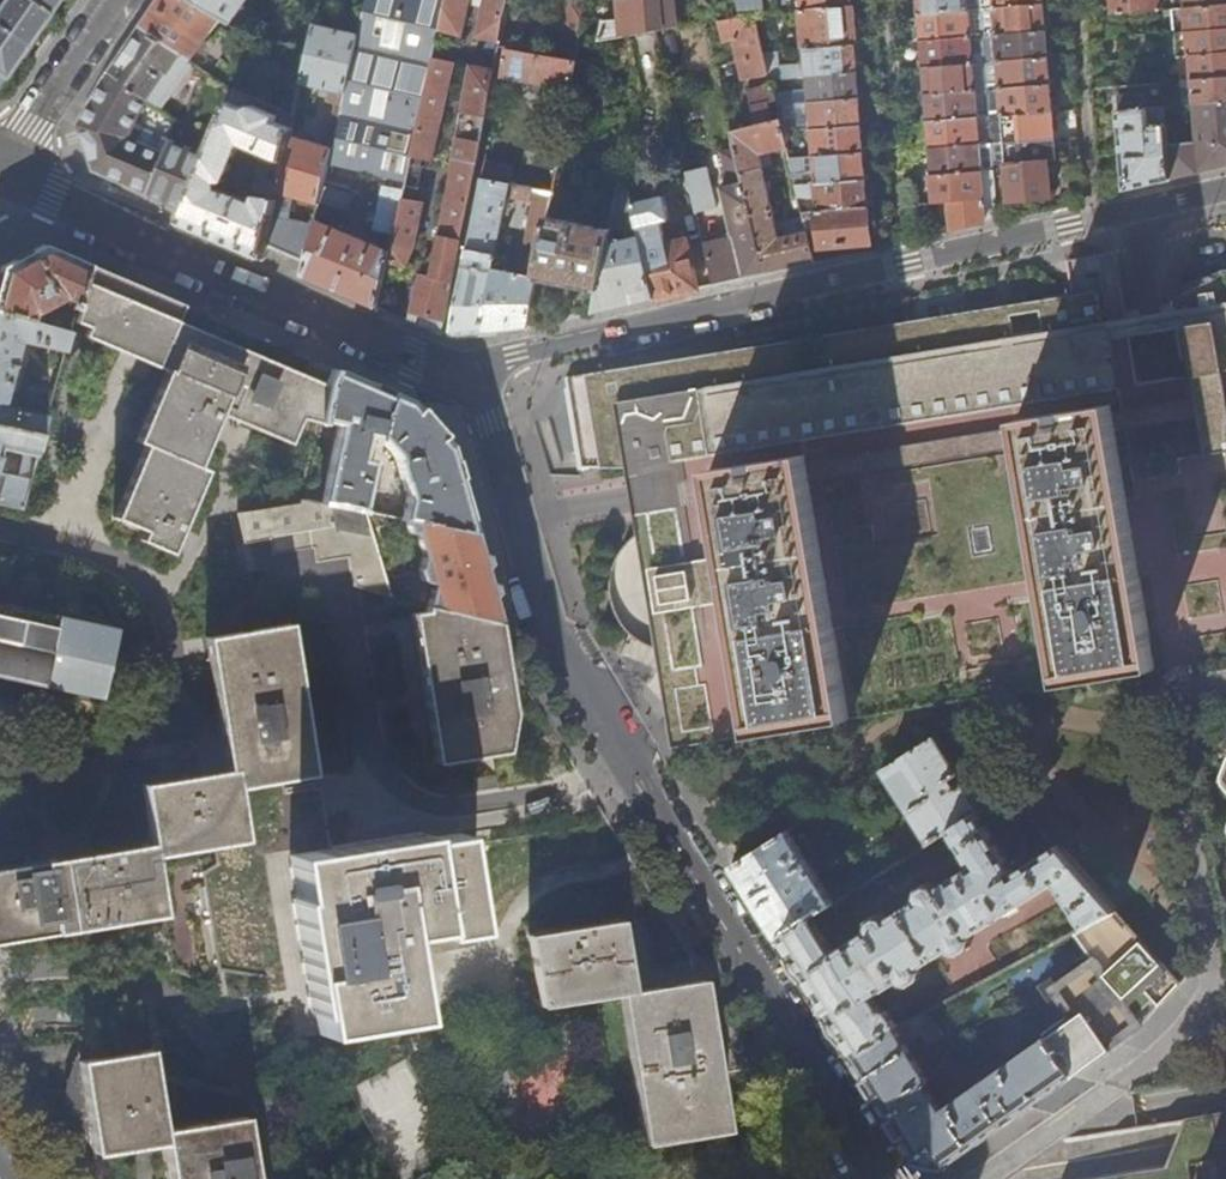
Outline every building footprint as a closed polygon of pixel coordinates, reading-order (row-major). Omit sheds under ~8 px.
[(46,14),(27,0),(1,0),(0,2),(0,27),(24,45),(28,40),(46,14)] [(46,14),(56,0),(27,0),(46,14)] [(191,0),(159,0),(141,26),(180,53),(190,60),(220,18),(191,0)] [(246,0),(191,0),(220,18),(230,24),(246,0)] [(445,0),(367,0),(363,19),(320,203),(345,211),(354,169),(372,173),(404,180),(445,0)] [(454,63),(446,61),(453,32),(460,33),(468,0),(445,0),(404,180),(388,249),(375,306),(392,314),(404,262),(412,240),(454,63)] [(509,0),(486,0),(478,37),(501,41),(509,0)] [(587,1),(580,0),(566,0),(556,59),(575,63),(587,1)] [(673,0),(619,0),(620,19),(603,20),(600,40),(676,27),(674,9),(673,0)] [(728,1),(730,17),(755,13),(788,10),(787,0),(728,0),(728,1)] [(851,0),(801,0),(802,9),(851,6),(851,0)] [(981,0),(918,0),(919,14),(981,9),(981,0)] [(1044,0),(981,0),(981,9),(1045,4),(1044,0)] [(1112,16),(1162,11),(1161,0),(1111,0),(1112,16)] [(1175,10),(1225,7),(1225,0),(1174,0),(1175,10)] [(1047,31),(1045,4),(981,9),(983,36),(1047,31)] [(855,45),(851,6),(802,9),(805,49),(854,45),(855,45)] [(1175,10),(1177,33),(1225,29),(1225,7),(1175,10)] [(983,36),(981,9),(919,14),(921,41),(983,36)] [(320,203),(363,19),(355,18),(352,32),(320,25),(323,11),(317,10),(301,84),(328,90),(326,96),(336,98),(326,143),(289,136),(266,243),(296,256),(307,261),(315,225),(289,219),(293,196),(320,203)] [(769,72),(755,13),(730,17),(729,17),(718,19),(719,23),(723,40),(734,38),(745,79),(769,72)] [(148,101),(180,53),(141,26),(115,63),(108,74),(148,101)] [(24,45),(0,27),(0,80),(21,49),(24,45)] [(1177,33),(1156,35),(1157,43),(1177,41),(1179,58),(1191,57),(1225,54),(1225,29),(1177,33)] [(1049,58),(1047,31),(983,36),(986,63),(1049,58)] [(986,63),(983,36),(921,41),(923,68),(986,63)] [(857,72),(855,45),(854,45),(805,49),(807,76),(856,72),(857,72)] [(570,91),(575,63),(556,59),(507,49),(501,78),(570,91)] [(1191,57),(1193,80),(1225,78),(1225,54),(1191,57)] [(1051,85),(1049,58),(986,63),(988,89),(1000,89),(1051,85)] [(988,89),(986,63),(923,68),(925,94),(988,89)] [(442,335),(495,71),(471,67),(428,275),(418,273),(408,321),(442,335)] [(859,99),(857,72),(856,72),(807,76),(808,82),(772,84),(772,85),(775,100),(777,105),(810,103),(859,99)] [(126,138),(148,101),(108,74),(102,82),(78,125),(83,138),(86,147),(93,170),(101,173),(150,194),(166,157),(126,138)] [(1193,80),(1181,81),(1183,105),(1193,104),(1225,102),(1225,78),(1193,80)] [(786,148),(783,131),(780,120),(775,121),(770,101),(775,100),(772,85),(748,90),(757,124),(730,131),(734,150),(765,273),(799,265),(814,262),(803,217),(782,221),(766,160),(772,159),(770,151),(786,148)] [(1053,111),(1051,85),(1000,89),(1002,115),(1053,111)] [(991,116),(988,89),(925,94),(927,121),(991,116)] [(266,243),(289,136),(290,129),(273,123),(279,110),(229,90),(210,157),(186,210),(180,223),(221,241),(262,258),(266,243)] [(1170,143),(1167,105),(1148,107),(1147,93),(1118,96),(1125,190),(1156,183),(1172,179),(1170,143)] [(861,126),(859,99),(810,103),(812,129),(861,126)] [(1193,104),(1197,142),(1170,143),(1172,179),(1213,170),(1225,167),(1225,102),(1193,104)] [(1065,140),(1065,134),(1060,130),(1055,131),(1053,111),(1002,115),(1004,142),(993,142),(994,162),(1006,162),(1047,159),(1057,158),(1056,144),(1063,144),(1065,140)] [(993,142),(991,116),(927,121),(929,147),(980,143),(993,142)] [(863,152),(861,126),(812,129),(811,129),(783,131),(786,148),(789,158),(863,152)] [(186,210),(210,157),(173,142),(166,157),(150,194),(154,196),(186,210)] [(982,170),(980,143),(929,147),(931,173),(982,170)] [(765,273),(734,150),(723,152),(731,185),(721,187),(732,235),(704,242),(715,285),(745,278),(765,273)] [(865,179),(863,152),(789,158),(795,184),(865,179)] [(551,191),(556,168),(486,155),(482,177),(508,182),(534,187),(551,191)] [(1050,196),(1047,159),(1006,162),(1009,199),(1030,197),(1050,196)] [(656,298),(643,246),(621,161),(611,222),(624,223),(624,236),(607,240),(599,285),(594,313),(613,308),(656,298)] [(716,206),(707,168),(687,173),(697,211),(716,206)] [(999,219),(995,169),(982,170),(931,173),(933,201),(949,200),(952,230),(967,226),(999,219)] [(526,327),(535,276),(505,270),(508,255),(495,252),(508,182),(482,177),(450,336),(463,335),(499,331),(526,327)] [(867,206),(865,179),(795,184),(801,210),(818,209),(867,206)] [(540,252),(547,214),(551,191),(534,187),(524,248),(540,252)] [(870,243),(867,206),(818,209),(821,246),(843,245),(870,243)] [(599,285),(607,240),(610,225),(547,214),(540,252),(536,273),(565,279),(599,285)] [(375,306),(388,249),(316,219),(315,225),(307,261),(303,276),(329,287),(375,306)] [(698,289),(687,237),(678,239),(676,231),(666,232),(668,241),(643,246),(656,298),(687,291),(698,289)] [(62,298),(73,301),(72,307),(76,308),(83,282),(88,265),(61,253),(42,245),(0,267),(0,311),(33,319),(35,310),(62,298)] [(1220,272),(1184,290),(1182,291),(1178,296),(1176,301),(1175,309),(1176,312),(1148,316),(1125,319),(1115,247),(1067,259),(1073,296),(566,380),(581,468),(641,466),(1225,371),(1225,271),(1220,272)] [(394,601),(360,509),(322,501),(304,497),(321,421),(329,385),(83,282),(76,308),(73,318),(89,325),(86,333),(168,369),(138,439),(148,443),(117,514),(147,528),(142,538),(171,551),(208,467),(199,463),(222,409),(292,439),(303,415),(316,419),(298,503),(240,512),(244,543),(272,540),(273,554),(316,548),(318,564),(352,559),(355,590),(394,601)] [(17,388),(18,389),(25,357),(17,355),(22,339),(65,348),(70,329),(33,319),(0,311),(0,424),(42,432),(47,412),(5,403),(7,396),(15,398),(17,388)] [(360,509),(372,459),(370,458),(374,442),(364,440),(366,434),(376,436),(393,455),(405,496),(400,518),(406,519),(472,533),(453,465),(448,446),(408,401),(362,381),(335,370),(329,382),(329,385),(321,421),(338,424),(322,501),(360,509)] [(641,466),(645,495),(648,519),(649,523),(639,530),(634,535),(629,540),(624,547),(621,553),(618,560),(615,567),(614,575),(613,582),(615,597),(616,604),(619,611),(622,618),(626,625),(636,636),(642,641),(648,645),(655,648),(662,651),(669,653),(672,670),(684,745),(749,735),(848,719),(806,454),(1012,420),(1054,686),(1132,673),(1155,669),(1114,405),(1225,387),(1225,371),(641,466)] [(42,432),(0,424),(0,450),(1,445),(37,452),(42,432)] [(22,506),(30,475),(0,469),(0,502),(22,506)] [(479,557),(472,533),(406,519),(411,534),(417,533),(425,558),(421,571),(425,583),(421,582),(415,606),(429,608),(498,623),(479,557)] [(1225,626),(1225,550),(1178,555),(1175,519),(1161,520),(1162,533),(1148,535),(1161,654),(1191,651),(1189,630),(1225,626)] [(103,590),(0,570),(0,681),(100,702),(109,655),(115,625),(103,590)] [(498,623),(429,608),(428,614),(413,616),(437,763),(506,751),(513,711),(502,647),(501,638),(498,623)] [(165,916),(156,857),(248,841),(240,789),(315,776),(290,625),(208,638),(231,773),(144,788),(153,845),(0,871),(0,941),(165,916)] [(949,832),(978,815),(980,813),(933,740),(882,772),(928,845),(949,832)] [(969,947),(970,937),(1054,884),(1082,929),(1116,910),(1058,845),(1014,872),(978,815),(949,832),(971,864),(938,887),(935,885),(928,884),(920,888),(916,896),(916,900),(887,918),(886,916),(878,914),(869,920),(867,927),(869,930),(834,951),(823,933),(841,923),(830,905),(777,938),(834,1029),(853,1058),(886,1036),(883,1029),(892,1024),(897,1022),(888,1007),(885,1007),(882,1008),(875,996),(900,980),(902,982),(909,983),(920,978),(921,970),(919,967),(949,949),(951,951),(958,953),(969,947)] [(833,904),(788,831),(742,861),(732,867),(753,900),(777,938),(830,905),(833,904)] [(319,1011),(322,1033),(416,1018),(413,998),(403,935),(420,932),(442,928),(443,934),(477,928),(464,847),(462,834),(427,840),(426,835),(293,858),(299,900),(296,900),(315,1011),(319,1011)] [(1086,1067),(1128,1037),(1142,1023),(1136,1015),(1152,998),(1159,1005),(1181,982),(1116,910),(1082,929),(1075,933),(1088,951),(1094,959),(1052,987),(1060,998),(1074,1018),(1045,1038),(1073,1076),(1086,1067)] [(725,1102),(707,987),(704,982),(636,993),(629,952),(624,921),(585,927),(531,936),(540,988),(543,1008),(622,995),(646,1147),(729,1134),(725,1102)] [(1094,959),(1088,951),(1039,984),(1052,1003),(1060,998),(1052,987),(1094,959)] [(1152,998),(1136,1015),(1142,1023),(1151,1014),(1159,1005),(1152,998)] [(920,1036),(910,1021),(905,1024),(913,1039),(920,1036)] [(945,1166),(1073,1076),(1045,1038),(1044,1039),(942,1109),(924,1083),(928,1080),(892,1024),(883,1029),(886,1036),(853,1058),(896,1128),(916,1160),(930,1163),(945,1166)] [(170,1178),(256,1178),(247,1117),(163,1131),(151,1050),(80,1062),(95,1152),(164,1141),(170,1178)] [(1187,1118),(1166,1168),(1099,1178),(1225,1178),(1225,1111),(1187,1118)] [(795,1160),(808,1153),(800,1141),(737,1151),(737,1158),(739,1166),(745,1172),(748,1175),(752,1177),(756,1178),(761,1178),(773,1177),(772,1169),(795,1166),(795,1160)] [(797,1174),(795,1166),(772,1169),(773,1177),(797,1174)]
